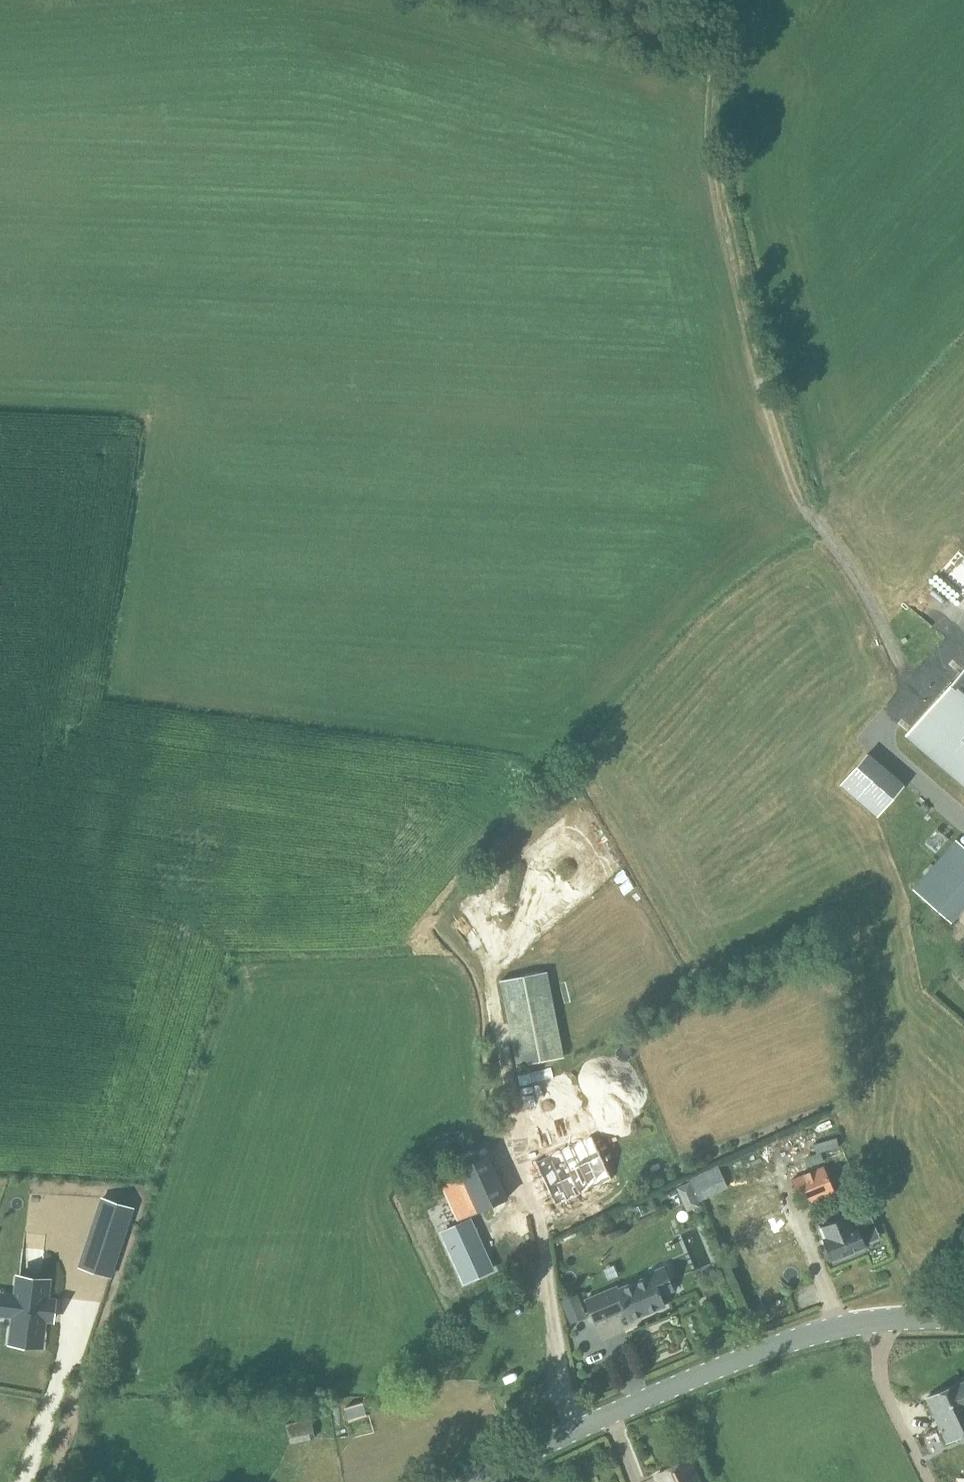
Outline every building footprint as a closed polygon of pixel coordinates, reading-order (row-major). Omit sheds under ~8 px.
[(963,779),(963,671),(911,732),(963,779)] [(867,754),(841,785),(877,816),(903,785),(867,754)] [(956,839),(913,889),(950,921),(963,906),(963,846),(956,839)] [(521,1049),(531,1071),(579,1049),(569,1027),(543,973),(507,990),(533,1044),(521,1049)] [(528,1117),(539,1146),(583,1130),(572,1101),(528,1117)] [(611,1179),(591,1135),(536,1161),(555,1205),(611,1179)] [(824,1166),(791,1179),(802,1206),(835,1193),(824,1166)] [(112,1168),(80,1270),(121,1284),(152,1183),(112,1168)] [(442,1188),(455,1216),(498,1196),(485,1168),(442,1188)] [(689,1185),(676,1190),(683,1207),(694,1211),(699,1209),(689,1185)] [(852,1213),(818,1227),(823,1238),(833,1260),(835,1259),(839,1260),(861,1251),(863,1248),(865,1247),(856,1226),(857,1225),(852,1213)] [(469,1219),(442,1232),(465,1281),(492,1268),(469,1219)] [(669,1280),(664,1267),(585,1300),(594,1322),(623,1310),(628,1320),(665,1305),(657,1286),(669,1280)] [(42,1335),(44,1319),(49,1319),(51,1301),(46,1300),(48,1284),(18,1280),(16,1297),(5,1296),(3,1314),(14,1315),(12,1332),(42,1335)] [(961,1381),(926,1398),(946,1441),(963,1433),(963,1381),(962,1382),(961,1381)] [(350,1420),(366,1415),(362,1402),(345,1407),(350,1420)] [(316,1438),(312,1418),(287,1423),(291,1443),(316,1438)] [(656,1475),(660,1481),(699,1481),(687,1460),(656,1475)]
